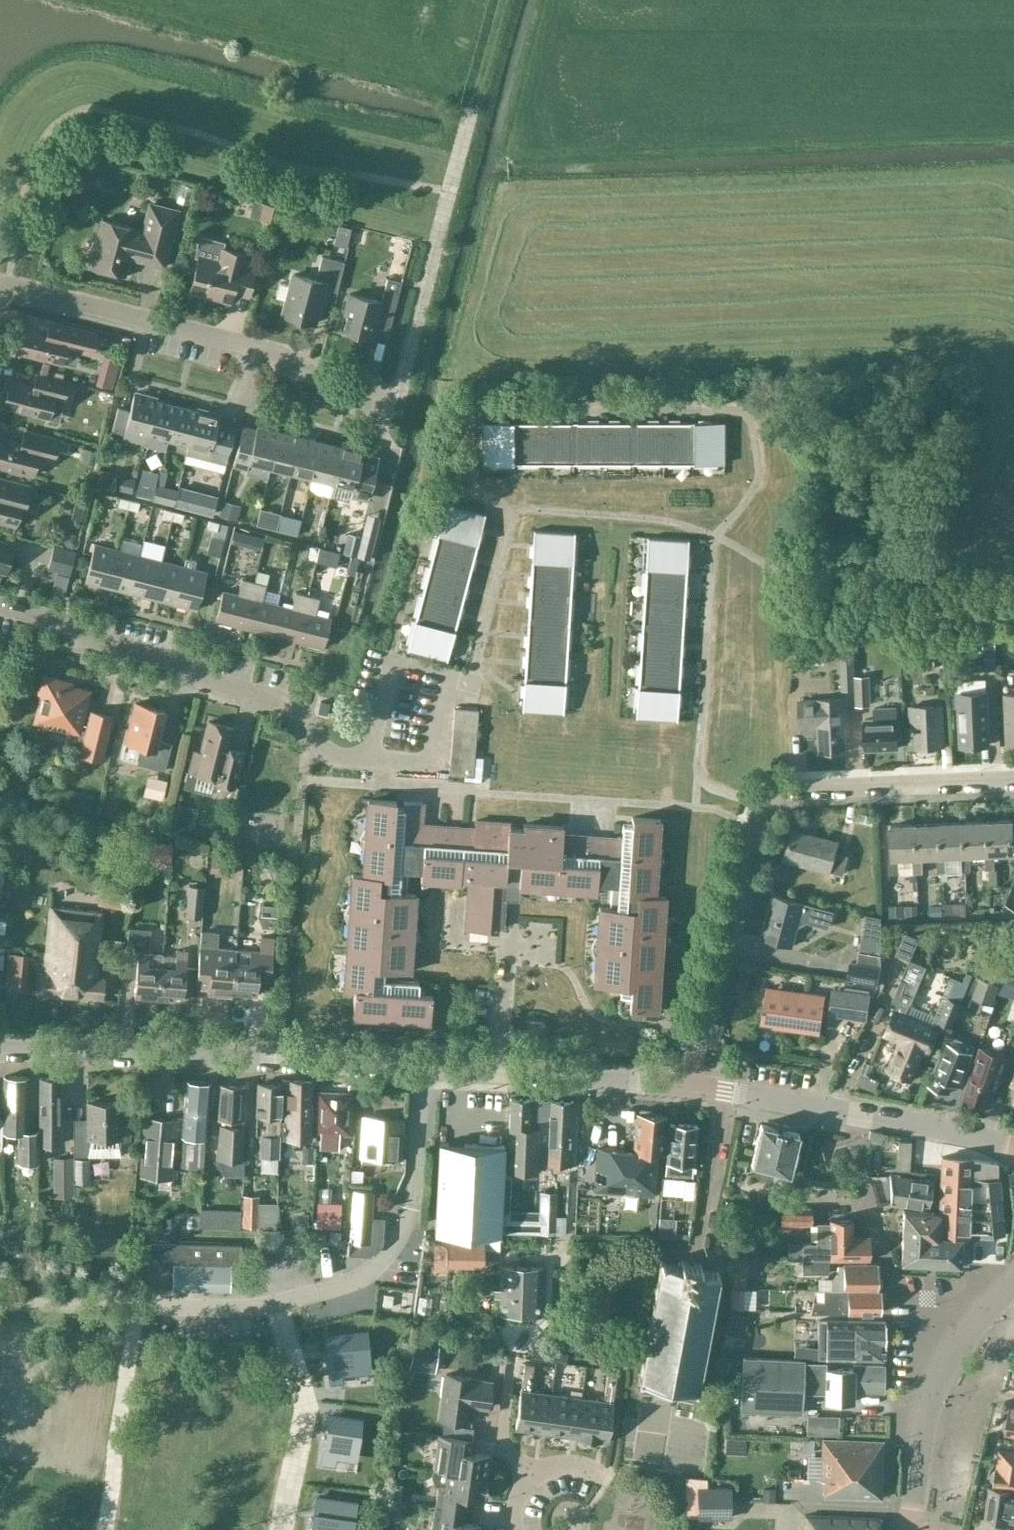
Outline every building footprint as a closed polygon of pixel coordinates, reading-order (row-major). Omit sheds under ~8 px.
[(93,242),(90,251),(93,256),(90,266),(125,275),(130,257),(165,266),(179,210),(150,203),(143,230),(102,219),(97,239),(93,242)] [(274,222),(278,206),(266,203),(262,219),(274,222)] [(351,227),(339,225),(338,231),(349,234),(351,227)] [(248,255),(222,248),(219,260),(199,256),(190,291),(230,301),(233,291),(248,295),(255,269),(245,266),(248,255)] [(345,262),(322,256),(316,279),(294,274),(291,285),(280,283),(276,297),(287,300),(283,315),(315,323),(324,288),(337,292),(345,262)] [(388,278),(385,287),(382,302),(350,293),(340,329),(373,338),(380,311),(393,315),(402,282),(388,278)] [(97,332),(82,328),(50,320),(47,332),(24,326),(18,351),(62,362),(68,341),(93,348),(97,332)] [(119,360),(104,356),(102,366),(117,369),(119,360)] [(115,373),(98,369),(95,382),(112,386),(115,373)] [(68,382),(37,375),(34,386),(10,380),(4,405),(49,417),(54,395),(64,398),(68,382)] [(145,443),(156,400),(149,398),(150,395),(137,391),(136,394),(134,394),(130,410),(119,407),(112,431),(124,434),(123,438),(144,443),(145,443)] [(177,405),(156,400),(145,443),(144,443),(144,445),(165,450),(168,439),(177,405)] [(189,444),(198,410),(177,405),(168,439),(189,444)] [(224,471),(228,454),(235,428),(217,424),(219,416),(218,416),(219,412),(206,409),(205,412),(198,410),(189,444),(185,461),(224,471)] [(480,463),(510,462),(510,421),(480,421),(480,463)] [(510,421),(510,462),(541,462),(540,421),(510,421)] [(571,462),(571,421),(540,421),(541,462),(571,462)] [(601,462),(601,421),(571,421),(571,462),(601,462)] [(631,462),(631,421),(601,421),(601,462),(631,462)] [(661,462),(661,421),(631,421),(631,462),(661,462)] [(692,462),(692,421),(661,421),(661,462),(692,462)] [(722,462),(722,421),(692,421),(692,462),(722,462)] [(262,465),(271,426),(258,423),(253,441),(240,438),(233,465),(247,469),(249,461),(262,465)] [(288,471),(298,433),(271,426),(262,465),(288,471)] [(0,436),(0,466),(33,475),(37,456),(53,460),(58,438),(25,430),(22,442),(0,436)] [(314,478),(324,440),(298,433),(288,471),(314,478)] [(340,485),(350,447),(324,440),(314,478),(340,485)] [(340,485),(337,498),(350,501),(351,496),(365,500),(369,485),(372,483),(379,458),(363,454),(365,446),(352,442),(350,447),(340,485)] [(97,451),(84,448),(81,459),(94,462),(97,451)] [(167,472),(160,470),(157,483),(164,485),(167,472)] [(135,478),(121,474),(118,489),(131,492),(135,478)] [(16,524),(23,500),(27,501),(31,485),(0,477),(0,520),(16,524)] [(155,485),(140,482),(136,494),(152,498),(155,485)] [(157,483),(156,483),(152,499),(173,505),(177,488),(164,485),(157,483)] [(218,495),(179,485),(174,505),(213,515),(218,495)] [(118,505),(128,508),(130,499),(120,496),(118,505)] [(140,502),(130,499),(128,508),(138,510),(140,502)] [(241,505),(223,500),(219,515),(237,520),(241,505)] [(442,504),(435,533),(475,543),(483,514),(442,504)] [(164,508),(162,517),(172,520),(174,510),(164,508)] [(184,513),(174,510),(172,520),(182,522),(184,513)] [(265,510),(261,525),(277,529),(281,514),(265,510)] [(290,516),(286,532),(298,534),(302,519),(290,516)] [(220,522),(209,519),(207,528),(214,530),(217,531),(219,523),(220,522)] [(227,525),(219,523),(217,531),(214,530),(212,536),(224,539),(227,525)] [(573,531),(531,529),(529,559),(571,561),(573,531)] [(248,533),(236,531),(234,539),(246,541),(248,533)] [(349,532),(344,551),(354,553),(371,558),(376,536),(364,533),(363,535),(349,532)] [(435,533),(427,562),(468,572),(475,543),(435,533)] [(72,549),(78,546),(79,540),(76,535),(70,534),(65,537),(64,542),(67,547),(72,549)] [(645,536),(643,566),(684,569),(686,538),(645,536)] [(223,540),(212,537),(208,553),(219,556),(223,540)] [(14,544),(0,540),(0,571),(6,572),(14,544)] [(108,586),(117,549),(95,543),(86,581),(108,586)] [(130,592),(140,555),(139,555),(141,547),(131,544),(129,552),(117,549),(108,586),(130,592)] [(70,574),(76,550),(54,545),(48,568),(70,574)] [(320,548),(316,560),(338,566),(341,553),(320,548)] [(153,598),(162,560),(140,555),(130,592),(153,598)] [(184,566),(175,603),(197,609),(207,572),(195,569),(197,561),(186,558),(184,566)] [(571,561),(529,559),(528,589),(569,592),(571,561)] [(175,603),(184,566),(162,560),(153,598),(175,603)] [(427,562),(420,591),(460,601),(468,572),(427,562)] [(682,599),(684,569),(643,566),(641,596),(682,599)] [(270,633),(277,604),(263,600),(270,572),(257,569),(254,581),(243,627),(270,633)] [(67,576),(56,574),(51,595),(62,597),(67,576)] [(243,627),(254,581),(242,578),(238,594),(223,590),(216,620),(243,627)] [(296,640),(308,594),(309,587),(299,584),(297,592),(296,591),(292,608),(277,604),(270,633),(296,640)] [(309,586),(309,587),(308,594),(296,640),(324,647),(331,618),(316,614),(320,598),(318,597),(320,588),(309,586)] [(528,589),(526,619),(567,622),(569,592),(528,589)] [(420,591),(412,620),(453,630),(460,601),(420,591)] [(641,596),(639,626),(681,629),(682,599),(641,596)] [(526,619),(524,650),(565,652),(567,622),(526,619)] [(445,659),(453,630),(412,620),(405,649),(445,659)] [(679,659),(681,629),(639,626),(637,657),(679,659)] [(906,635),(906,642),(920,643),(920,635),(906,635)] [(995,638),(984,638),(984,649),(995,649),(995,638)] [(565,652),(524,650),(522,680),(563,682),(565,652)] [(637,657),(635,687),(677,690),(679,659),(637,657)] [(842,691),(855,690),(854,676),(855,676),(854,659),(840,659),(842,691)] [(72,686),(73,682),(43,675),(38,692),(42,694),(36,720),(45,722),(44,726),(69,732),(70,729),(79,731),(80,727),(87,729),(81,753),(102,759),(113,716),(84,709),(89,690),(72,686)] [(870,675),(855,676),(854,676),(855,690),(856,706),(871,705),(870,675)] [(563,682),(522,680),(520,710),(562,713),(563,682)] [(675,720),(677,690),(635,687),(633,717),(675,720)] [(959,744),(988,743),(986,688),(957,689),(959,744)] [(1005,692),(1007,740),(1013,740),(1013,692),(1005,692)] [(817,697),(817,699),(798,700),(799,726),(818,725),(819,750),(844,749),(843,728),(847,728),(845,696),(817,697)] [(126,741),(122,759),(140,763),(165,770),(172,743),(158,739),(165,710),(136,702),(126,741)] [(943,721),(943,702),(910,704),(911,718),(913,718),(913,725),(907,725),(908,743),(914,743),(914,746),(942,745),(941,721),(943,721)] [(865,747),(897,746),(895,705),(872,706),(873,716),(863,716),(865,747)] [(475,727),(476,709),(453,707),(451,725),(475,727)] [(233,727),(209,721),(201,752),(195,751),(190,771),(215,777),(214,781),(235,786),(244,751),(228,747),(233,727)] [(451,725),(450,737),(474,739),(475,727),(451,725)] [(449,749),(473,751),(474,739),(450,737),(449,749)] [(449,749),(448,761),(472,763),(473,751),(449,749)] [(471,775),(472,763),(448,761),(447,773),(471,775)] [(170,794),(175,774),(155,769),(150,788),(170,794)] [(597,884),(604,885),(611,885),(609,908),(599,907),(594,984),(620,986),(620,995),(630,995),(629,1009),(657,1011),(664,895),(653,894),(658,818),(631,816),(630,823),(621,822),(620,837),(561,833),(561,825),(522,823),(522,828),(509,827),(509,822),(474,819),(474,827),(421,823),(423,801),(403,800),(403,807),(395,807),(396,799),(368,798),(363,874),(352,873),(344,989),(355,989),(353,1016),(430,1021),(432,993),(418,992),(419,982),(398,981),(398,970),(410,971),(416,894),(406,893),(407,871),(422,872),(421,880),(460,883),(461,879),(469,879),(465,930),(489,931),(490,927),(502,928),(505,899),(506,899),(507,891),(519,892),(520,887),(596,893),(597,884)] [(1010,817),(983,818),(984,850),(985,867),(994,866),(994,849),(1011,849),(1010,817)] [(984,850),(983,818),(959,819),(960,851),(960,867),(971,867),(971,850),(984,850)] [(936,853),(935,819),(911,820),(912,854),(913,869),(924,868),(923,853),(936,853)] [(960,851),(959,819),(935,819),(936,853),(937,868),(947,868),(947,852),(960,851)] [(891,853),(889,854),(889,869),(913,869),(912,854),(911,820),(891,821),(891,853)] [(841,869),(845,853),(833,850),(835,840),(789,829),(783,855),(841,869)] [(179,853),(179,835),(150,834),(150,852),(179,853)] [(127,889),(101,884),(97,904),(123,909),(127,889)] [(205,885),(188,884),(185,917),(202,918),(205,885)] [(761,938),(793,946),(798,926),(807,921),(830,927),(834,911),(771,895),(761,938)] [(40,969),(38,990),(101,996),(103,974),(98,974),(103,915),(104,911),(49,905),(49,910),(43,969),(40,969)] [(262,905),(261,916),(276,918),(277,906),(262,905)] [(905,916),(904,905),(890,906),(891,917),(905,916)] [(917,905),(907,905),(907,915),(918,915),(917,905)] [(942,906),(930,906),(930,916),(942,915),(942,906)] [(865,915),(863,927),(880,930),(880,918),(865,915)] [(158,997),(161,963),(161,953),(145,952),(147,929),(127,927),(124,961),(136,962),(133,995),(158,997)] [(197,971),(196,981),(209,982),(208,994),(224,996),(224,991),(233,992),(237,948),(216,947),(217,931),(201,930),(201,931),(197,971)] [(903,933),(895,954),(910,960),(920,934),(903,933)] [(249,949),(237,948),(233,992),(257,994),(259,975),(271,976),(274,936),(263,935),(262,950),(249,949)] [(161,963),(158,997),(182,999),(186,955),(187,950),(176,949),(176,955),(161,953),(161,963)] [(851,961),(848,978),(882,983),(881,954),(859,950),(857,962),(851,961)] [(8,952),(5,986),(26,988),(29,954),(8,952)] [(910,960),(893,1000),(897,1002),(895,1007),(907,1013),(910,1004),(926,966),(914,961),(910,960)] [(1010,965),(1005,981),(1013,984),(1013,967),(1010,965)] [(895,1007),(884,1032),(901,1040),(889,1068),(911,1078),(924,1049),(929,1052),(942,1021),(953,1026),(963,1002),(973,972),(967,970),(963,981),(951,976),(935,1014),(910,1004),(907,1013),(895,1007)] [(973,972),(963,1002),(966,1003),(970,1005),(973,996),(986,1001),(983,1009),(992,1012),(995,1004),(993,1003),(1000,985),(980,977),(980,975),(973,972)] [(872,993),(832,987),(829,1015),(868,1021),(872,993)] [(765,993),(761,1021),(818,1029),(822,1002),(820,1001),(821,995),(802,991),(801,999),(765,993)] [(946,1041),(927,1086),(949,1095),(954,1084),(961,1087),(975,1053),(977,1047),(949,1035),(946,1041)] [(1009,1054),(980,1045),(963,1097),(988,1106),(993,1089),(997,1090),(1009,1054)] [(1003,1101),(1013,1105),(1013,1065),(1003,1101)] [(28,1077),(6,1077),(5,1132),(12,1132),(21,1133),(21,1156),(21,1162),(39,1162),(39,1156),(39,1131),(27,1130),(27,1118),(28,1077)] [(61,1078),(40,1078),(39,1122),(43,1123),(43,1143),(60,1143),(61,1078)] [(207,1137),(212,1081),(187,1079),(183,1135),(207,1137)] [(285,1079),(285,1080),(284,1120),(281,1120),(281,1141),(311,1142),(312,1079),(285,1079)] [(260,1084),(259,1110),(259,1115),(266,1116),(266,1127),(261,1127),(259,1156),(280,1157),(280,1143),(283,1085),(260,1084)] [(220,1116),(225,1117),(224,1123),(220,1123),(217,1166),(224,1175),(240,1176),(244,1118),(247,1118),(249,1087),(222,1085),(220,1116)] [(349,1135),(352,1093),(320,1092),(318,1134),(349,1135)] [(513,1097),(508,1169),(537,1171),(538,1162),(569,1164),(574,1101),(513,1097)] [(89,1126),(78,1126),(78,1153),(91,1153),(123,1152),(123,1135),(122,1099),(88,1100),(89,1126)] [(663,1152),(665,1114),(651,1113),(651,1108),(640,1107),(640,1111),(635,1111),(633,1149),(600,1148),(597,1191),(655,1194),(657,1152),(663,1152)] [(363,1116),(361,1155),(401,1158),(404,1119),(363,1116)] [(174,1178),(178,1119),(147,1117),(143,1176),(174,1178)] [(790,1171),(793,1158),(794,1158),(796,1147),(800,1132),(797,1132),(795,1132),(797,1127),(766,1119),(764,1124),(762,1123),(760,1123),(760,1125),(757,1138),(756,1138),(754,1149),(751,1161),(750,1164),(753,1164),(790,1173),(790,1171)] [(693,1162),(696,1124),(669,1122),(666,1172),(692,1174),(692,1162),(693,1162)] [(883,1133),(870,1131),(868,1142),(881,1144),(883,1133)] [(498,1234),(499,1232),(500,1209),(502,1146),(441,1144),(437,1233),(498,1234)] [(997,1162),(971,1158),(971,1157),(942,1156),(941,1176),(997,1179),(997,1162)] [(55,1194),(74,1194),(74,1157),(55,1157),(55,1194)] [(91,1183),(90,1158),(74,1159),(75,1183),(91,1183)] [(928,1202),(930,1178),(890,1174),(891,1200),(928,1202)] [(941,1176),(940,1195),(1000,1198),(999,1179),(997,1179),(941,1176)] [(349,1243),(348,1255),(368,1257),(378,1249),(380,1221),(372,1221),(374,1191),(353,1189),(349,1241),(349,1243)] [(500,1209),(499,1232),(565,1233),(565,1216),(555,1216),(555,1191),(539,1191),(539,1211),(500,1209)] [(260,1195),(244,1195),(243,1224),(276,1225),(277,1203),(259,1203),(260,1195)] [(1002,1217),(1000,1198),(940,1195),(939,1211),(939,1214),(1002,1217)] [(318,1203),(317,1228),(339,1229),(340,1217),(332,1217),(332,1204),(318,1203)] [(691,1229),(694,1209),(682,1207),(679,1227),(691,1229)] [(812,1224),(812,1208),(782,1208),(782,1225),(812,1224)] [(904,1210),(901,1261),(960,1264),(960,1263),(967,1263),(968,1236),(938,1235),(939,1214),(939,1211),(904,1210)] [(1002,1217),(939,1214),(938,1235),(968,1236),(1004,1233),(1002,1217)] [(802,1242),(802,1260),(829,1260),(829,1258),(830,1258),(830,1260),(870,1259),(870,1235),(854,1234),(854,1218),(829,1219),(829,1221),(816,1221),(816,1241),(802,1242)] [(676,1223),(659,1222),(658,1235),(676,1236),(676,1223)] [(126,1236),(95,1236),(94,1260),(126,1260),(126,1236)] [(485,1240),(437,1240),(437,1271),(449,1271),(449,1267),(485,1267),(485,1240)] [(173,1268),(173,1288),(209,1289),(230,1290),(231,1270),(231,1258),(241,1259),(241,1244),(174,1243),(173,1268)] [(680,1264),(665,1262),(663,1261),(642,1377),(700,1387),(721,1271),(702,1267),(703,1262),(681,1258),(680,1264)] [(745,1259),(736,1258),(732,1288),(731,1309),(746,1309),(747,1288),(744,1288),(745,1259)] [(829,1272),(829,1260),(802,1260),(802,1272),(829,1272)] [(824,1287),(823,1288),(877,1289),(877,1287),(882,1284),(882,1277),(878,1274),(878,1262),(838,1263),(838,1272),(830,1279),(830,1287),(824,1287)] [(542,1313),(544,1265),(503,1264),(501,1311),(542,1313)] [(881,1289),(877,1289),(823,1288),(823,1299),(813,1300),(811,1312),(881,1311),(881,1304),(884,1304),(884,1291),(881,1291),(881,1289)] [(749,1315),(730,1312),(727,1333),(745,1336),(749,1315)] [(886,1320),(819,1319),(818,1358),(885,1359),(886,1320)] [(364,1331),(325,1334),(329,1380),(340,1379),(340,1371),(350,1370),(350,1364),(367,1363),(364,1331)] [(802,1411),(804,1360),(745,1357),(742,1408),(802,1411)] [(885,1363),(853,1362),(853,1366),(824,1366),(824,1400),(855,1401),(855,1390),(884,1391),(885,1363)] [(533,1374),(535,1365),(525,1364),(524,1373),(533,1374)] [(524,1373),(523,1382),(532,1383),(533,1374),(524,1373)] [(460,1422),(467,1423),(470,1403),(474,1404),(473,1407),(488,1409),(492,1383),(473,1380),(473,1378),(446,1375),(446,1378),(443,1378),(441,1393),(444,1394),(440,1420),(447,1420),(446,1424),(460,1426),(460,1422)] [(608,1376),(607,1385),(616,1386),(617,1377),(608,1376)] [(523,1382),(522,1391),(531,1392),(532,1383),(523,1382)] [(607,1385),(606,1394),(615,1395),(616,1386),(607,1385)] [(531,1392),(522,1391),(521,1391),(516,1429),(547,1433),(552,1395),(531,1392)] [(615,1395),(606,1394),(604,1403),(614,1404),(615,1395)] [(583,1400),(552,1395),(547,1433),(578,1437),(583,1400)] [(601,1442),(601,1441),(609,1442),(614,1404),(604,1403),(583,1400),(578,1437),(578,1439),(601,1442)] [(47,1417),(62,1417),(62,1404),(48,1404),(47,1417)] [(1009,1407),(1006,1418),(1003,1420),(1002,1427),(1004,1430),(1003,1433),(1013,1435),(1013,1408),(1009,1407)] [(328,1413),(321,1463),(333,1464),(334,1456),(343,1457),(344,1451),(356,1453),(362,1418),(328,1413)] [(837,1415),(815,1414),(815,1433),(836,1433),(837,1415)] [(440,1436),(435,1471),(489,1478),(487,1477),(490,1456),(471,1453),(469,1450),(470,1441),(475,1441),(440,1436)] [(880,1498),(883,1441),(824,1438),(820,1481),(825,1481),(824,1495),(880,1498)] [(999,1449),(996,1467),(995,1467),(995,1469),(991,1471),(990,1478),(993,1481),(993,1484),(1013,1487),(1013,1451),(999,1449)] [(486,1499),(489,1478),(435,1471),(434,1481),(436,1486),(439,1486),(436,1507),(465,1511),(466,1510),(460,1509),(462,1500),(465,1497),(484,1500),(484,1499),(486,1499)] [(1010,1490),(989,1487),(984,1518),(1013,1523),(1013,1491),(1010,1490)] [(699,1518),(731,1518),(731,1489),(699,1489),(699,1518)] [(774,1490),(763,1490),(763,1503),(774,1503),(774,1490)] [(308,1529),(348,1529),(352,1501),(313,1496),(308,1529)] [(465,1511),(436,1507),(433,1528),(433,1529),(480,1529),(480,1526),(459,1523),(461,1511),(465,1511)] [(878,1520),(805,1517),(804,1529),(878,1529),(878,1520)]
